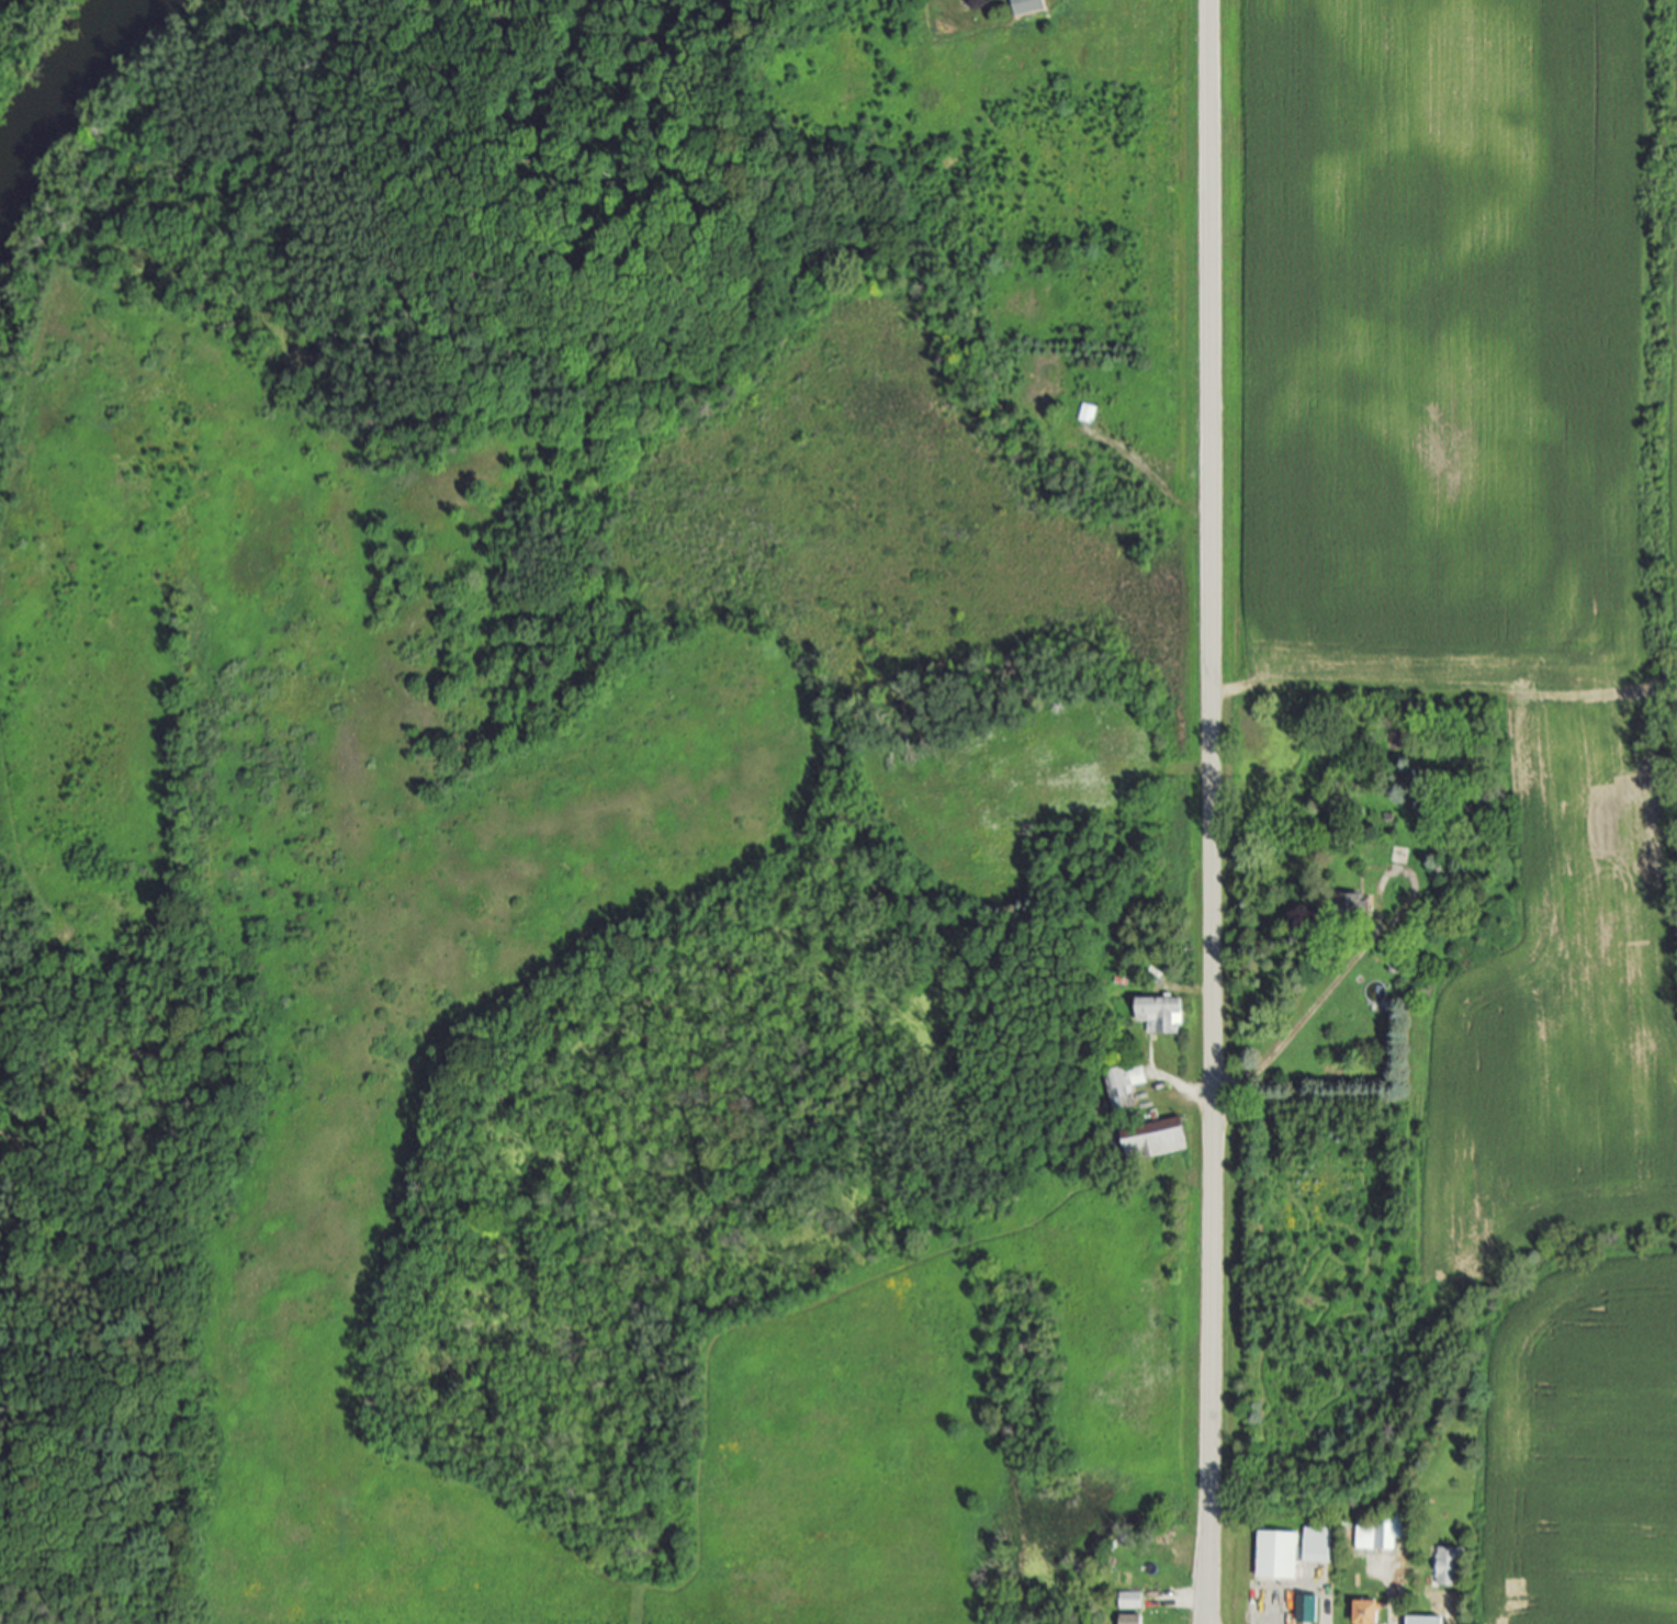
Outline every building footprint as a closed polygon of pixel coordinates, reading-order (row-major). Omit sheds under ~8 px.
[(1017,14),(1047,11),(1046,0),(1015,0),(1017,14)] [(1098,406),(1083,404),(1081,421),(1096,423),(1098,406)] [(1366,892),(1344,893),(1344,901),(1335,901),(1336,921),(1367,920),(1366,892)] [(1187,1032),(1187,995),(1142,996),(1142,1022),(1148,1022),(1148,1033),(1187,1032)] [(1147,1064),(1108,1071),(1116,1111),(1136,1107),(1132,1086),(1150,1082),(1147,1064)] [(1194,1149),(1188,1116),(1126,1127),(1132,1160),(1194,1149)] [(1358,1519),(1359,1549),(1397,1549),(1396,1538),(1407,1538),(1407,1518),(1358,1519)] [(1336,1527),(1308,1527),(1307,1561),(1335,1562),(1336,1527)] [(1260,1577),(1301,1578),(1303,1532),(1261,1531),(1260,1577)] [(1459,1585),(1460,1564),(1469,1564),(1469,1547),(1439,1546),(1438,1585),(1459,1585)] [(1121,1592),(1122,1608),(1144,1608),(1144,1592),(1121,1592)] [(1361,1600),(1360,1623),(1384,1623),(1384,1601),(1361,1600)] [(1125,1615),(1126,1623),(1145,1623),(1144,1614),(1125,1615)]
